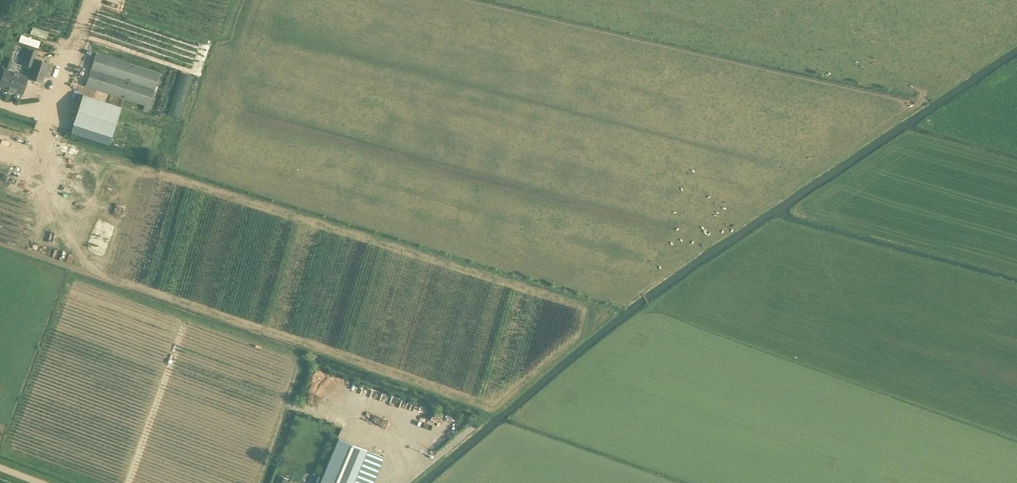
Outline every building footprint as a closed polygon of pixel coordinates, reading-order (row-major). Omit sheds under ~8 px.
[(96,53),(85,86),(144,105),(142,110),(148,112),(160,74),(96,53)] [(53,66),(36,60),(29,79),(42,83),(44,77),(48,78),(53,66)] [(27,78),(4,70),(0,82),(0,87),(9,90),(9,92),(14,94),(15,92),(22,94),(27,78)] [(181,71),(169,113),(181,117),(193,75),(181,71)] [(111,136),(120,108),(82,95),(73,124),(111,136)] [(368,450),(340,438),(321,482),(354,482),(368,450)] [(290,477),(281,474),(278,482),(288,482),(290,477)]
